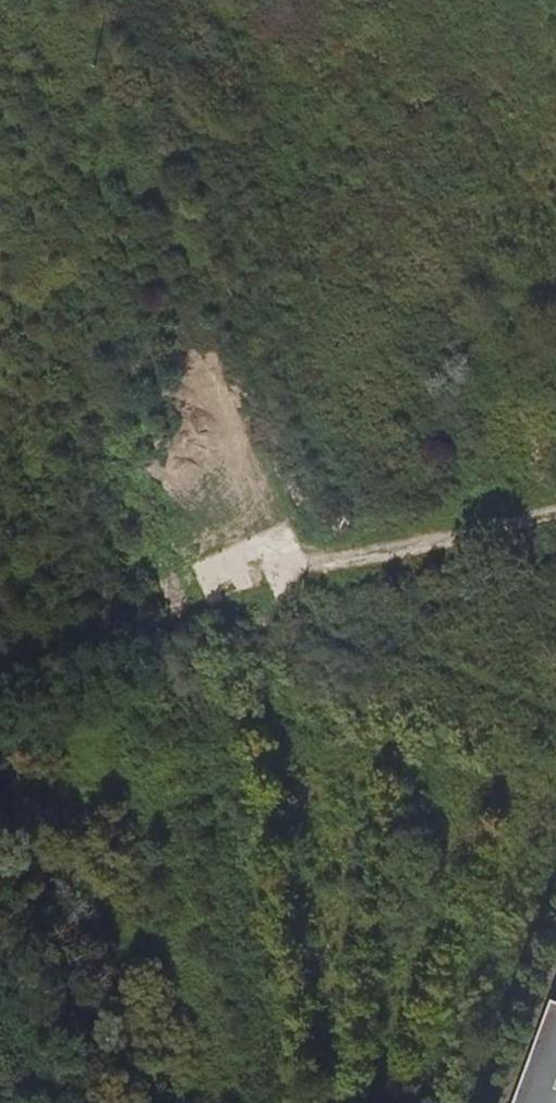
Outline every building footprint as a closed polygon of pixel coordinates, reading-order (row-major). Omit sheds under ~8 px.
[(553,1001),(516,1102),(555,1102),(555,1002),(553,1001)]
